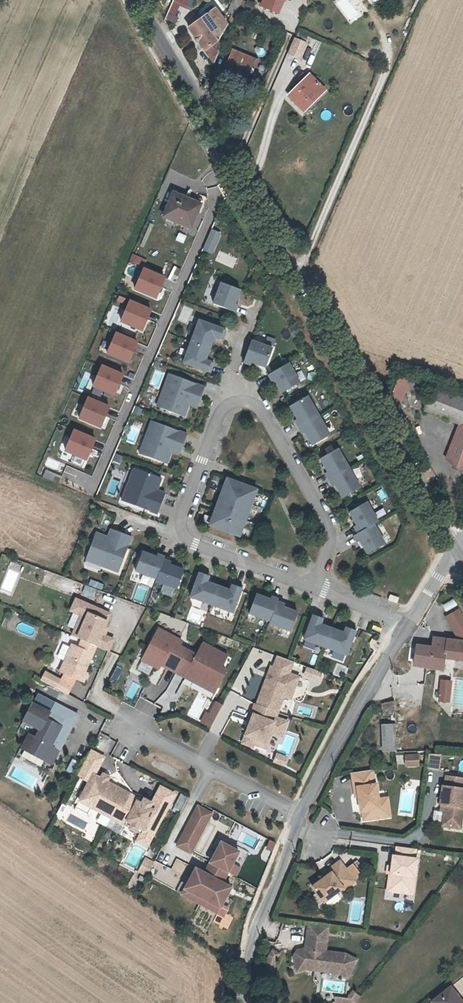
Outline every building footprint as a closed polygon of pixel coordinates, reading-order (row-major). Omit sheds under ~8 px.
[(236,19),(244,0),(243,0),(236,0),(229,16),(236,19)] [(226,41),(222,37),(229,21),(217,7),(192,27),(217,60),(226,41)] [(166,18),(175,23),(178,17),(168,13),(166,18)] [(287,53),(301,58),(307,41),(293,36),(287,53)] [(252,72),(256,62),(253,60),(255,55),(236,47),(229,63),(252,72)] [(293,93),(306,108),(328,87),(314,72),(293,93)] [(175,191),(165,214),(190,225),(200,201),(175,191)] [(221,233),(211,229),(202,250),(212,254),(221,233)] [(178,232),(175,240),(183,242),(186,234),(178,232)] [(131,254),(129,261),(139,263),(141,256),(131,254)] [(164,274),(143,265),(134,287),(156,296),(164,274)] [(242,290),(222,283),(214,304),(237,313),(239,305),(237,304),(242,290)] [(152,309),(130,300),(121,321),(143,330),(152,309)] [(200,319),(192,340),(213,347),(216,339),(221,341),(226,327),(200,319)] [(137,342),(115,333),(106,354),(128,363),(137,342)] [(213,347),(192,340),(184,363),(209,373),(214,361),(209,359),(213,347)] [(274,348),(253,340),(244,365),(251,367),(254,364),(267,369),(274,348)] [(301,383),(289,364),(269,375),(273,382),(275,380),(283,394),(301,383)] [(123,374),(101,365),(92,386),(114,395),(123,374)] [(402,402),(413,377),(399,372),(389,397),(402,402)] [(206,386),(168,373),(156,405),(186,417),(190,406),(198,409),(206,386)] [(453,467),(458,468),(462,466),(462,400),(435,388),(425,410),(460,424),(446,458),(451,461),(453,467)] [(295,421),(298,427),(321,415),(310,396),(290,406),(297,420),(295,421)] [(108,406),(86,397),(77,418),(99,427),(108,406)] [(332,435),(321,415),(298,427),(303,435),(306,433),(313,446),(332,435)] [(188,435),(151,420),(138,453),(170,466),(175,455),(180,457),(188,435)] [(95,439),(73,430),(65,451),(87,460),(95,439)] [(325,474),(329,480),(351,468),(340,448),(320,460),(328,472),(325,474)] [(363,488),(351,468),(329,480),(332,487),(336,485),(344,499),(363,488)] [(162,479),(133,469),(121,501),(158,515),(166,492),(158,490),(162,479)] [(451,483),(462,487),(462,485),(462,472),(456,469),(451,483)] [(220,492),(253,504),(258,489),(226,477),(220,492)] [(220,492),(216,506),(248,518),(253,504),(220,492)] [(380,522),(370,503),(350,514),(357,526),(354,528),(358,535),(376,524),(380,522)] [(248,518),(216,506),(209,527),(240,539),(248,518)] [(388,543),(376,524),(358,535),(354,537),(357,544),(360,542),(368,556),(388,543)] [(119,574),(132,536),(111,528),(108,536),(95,531),(84,561),(119,574)] [(158,581),(166,559),(166,557),(158,553),(157,557),(143,551),(135,572),(158,581)] [(174,562),(166,559),(158,581),(157,583),(178,591),(185,569),(173,565),(174,562)] [(211,606),(218,585),(210,582),(212,577),(200,573),(190,598),(211,606)] [(90,578),(88,584),(100,589),(103,583),(90,578)] [(234,614),(243,589),(232,585),(231,589),(218,585),(211,606),(234,614)] [(272,623),(280,601),(281,599),(271,595),(270,598),(257,594),(250,616),(272,623)] [(80,639),(98,647),(110,653),(116,639),(105,635),(110,622),(109,622),(112,614),(76,598),(70,612),(80,616),(72,636),(80,639)] [(287,603),(280,601),(272,623),(271,625),(291,633),(298,612),(286,607),(287,603)] [(445,615),(456,635),(462,637),(462,615),(459,607),(445,615)] [(325,648),(332,628),(323,625),(325,620),(314,615),(304,641),(325,648)] [(176,674),(189,649),(183,646),(185,641),(159,627),(141,661),(158,671),(161,666),(176,674)] [(349,658),(358,631),(346,627),(344,632),(332,628),(325,648),(349,658)] [(416,659),(445,663),(447,652),(462,655),(462,637),(456,635),(435,632),(433,642),(419,641),(417,654),(416,659)] [(87,671),(98,647),(80,639),(77,647),(72,644),(59,672),(84,685),(90,673),(87,671)] [(197,653),(189,649),(176,674),(216,695),(230,670),(225,667),(231,654),(204,641),(197,653)] [(270,665),(255,704),(280,714),(285,698),(293,700),(302,676),(291,672),(295,661),(277,656),(274,666),(270,665)] [(109,679),(116,682),(122,668),(116,665),(109,679)] [(323,672),(307,666),(304,677),(320,682),(323,672)] [(44,669),(39,679),(55,688),(61,679),(44,669)] [(437,700),(449,702),(452,679),(439,678),(437,700)] [(67,703),(55,696),(49,706),(32,696),(18,721),(30,728),(19,747),(50,765),(58,750),(56,748),(66,730),(63,728),(66,723),(58,718),(67,703)] [(211,728),(223,704),(212,698),(199,722),(211,728)] [(283,738),(290,720),(279,716),(280,714),(255,704),(253,703),(244,726),(248,728),(241,744),(253,748),(254,746),(266,751),(272,733),(283,738)] [(396,708),(396,720),(397,745),(422,745),(421,707),(396,708)] [(396,720),(383,721),(384,746),(397,745),(396,720)] [(103,752),(90,744),(76,769),(88,776),(83,785),(91,789),(88,794),(90,802),(109,812),(123,786),(106,777),(107,775),(101,771),(100,774),(93,770),(103,752)] [(418,760),(418,750),(405,751),(405,761),(418,760)] [(288,758),(276,753),(273,763),(285,768),(288,758)] [(427,767),(438,768),(440,754),(429,753),(427,767)] [(71,772),(77,761),(72,759),(66,769),(71,772)] [(362,816),(373,814),(371,805),(378,804),(377,795),(375,780),(373,780),(373,774),(371,765),(351,769),(353,786),(356,785),(357,792),(359,807),(361,807),(362,816)] [(441,800),(444,800),(443,806),(442,816),(441,822),(451,823),(452,817),(461,818),(462,803),(462,774),(445,771),(444,781),(442,781),(439,800),(441,800)] [(137,794),(123,786),(109,812),(123,820),(126,815),(142,824),(139,828),(140,829),(149,834),(173,790),(159,782),(150,799),(147,803),(136,797),(137,794)] [(91,789),(83,785),(73,803),(104,820),(109,812),(90,802),(88,794),(91,789)] [(138,792),(137,794),(136,797),(147,803),(150,799),(138,792)] [(178,811),(187,797),(181,793),(172,808),(178,811)] [(386,793),(377,795),(378,804),(371,805),(373,814),(389,812),(386,793)] [(214,811),(198,803),(176,843),(191,852),(214,811)] [(123,820),(109,812),(104,820),(133,836),(136,835),(146,840),(149,834),(140,829),(139,828),(142,824),(126,815),(123,820)] [(239,849),(220,840),(205,869),(194,864),(180,891),(217,911),(229,884),(223,880),(228,871),(237,876),(242,866),(233,861),(239,849)] [(395,843),(394,852),(391,852),(390,863),(389,870),(388,870),(386,887),(401,889),(404,872),(413,874),(415,856),(413,855),(414,845),(395,843)] [(323,873),(310,883),(321,898),(340,884),(341,885),(352,877),(351,876),(343,865),(338,857),(326,865),(329,869),(323,873)] [(145,859),(138,871),(147,875),(153,863),(145,859)] [(343,865),(351,876),(359,871),(350,860),(343,865)] [(410,891),(413,874),(404,872),(401,889),(410,891)] [(294,947),(290,952),(292,961),(301,958),(308,959),(311,963),(311,966),(336,969),(337,966),(346,971),(354,956),(342,950),(322,947),(323,940),(325,923),(305,920),(304,929),(303,937),(306,937),(305,943),(294,947)] [(270,946),(266,951),(263,963),(267,965),(269,958),(270,958),(272,959),(273,955),(276,950),(270,946)] [(267,965),(263,963),(262,966),(270,968),(272,959),(270,958),(269,958),(267,965)] [(292,961),(294,967),(302,965),(311,966),(311,963),(308,959),(301,958),(292,961)] [(435,999),(438,1002),(462,1002),(462,999),(453,985),(435,999)] [(340,995),(339,1000),(351,1001),(357,994),(352,989),(348,994),(345,994),(345,995),(340,995)]
